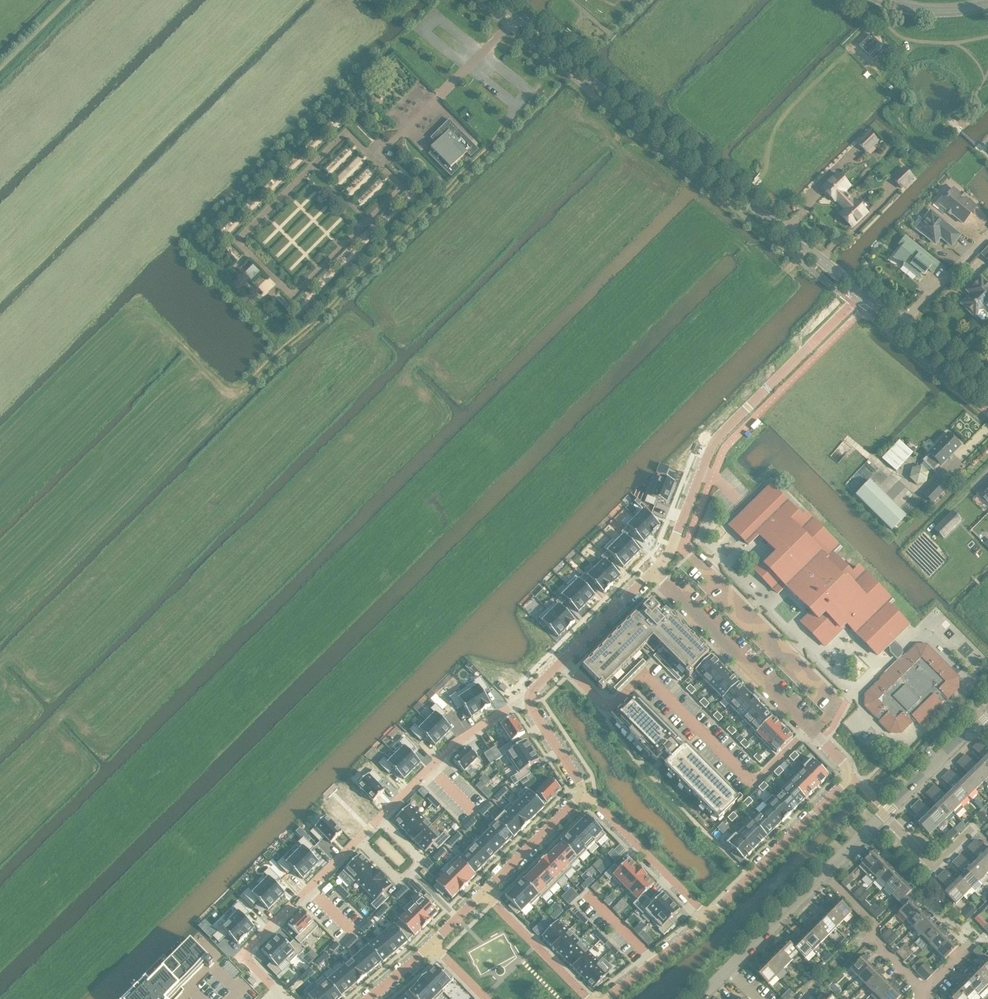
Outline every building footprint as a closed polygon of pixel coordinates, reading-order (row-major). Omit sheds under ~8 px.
[(871,35),(860,47),(873,60),(885,49),(871,35)] [(434,152),(430,155),(451,177),(460,168),(456,164),(467,153),(471,157),(479,150),(476,147),(471,142),(449,120),(439,130),(439,131),(433,136),(438,141),(431,148),(434,152)] [(866,153),(878,142),(869,133),(857,144),(866,153)] [(901,189),(913,178),(904,169),(893,180),(901,189)] [(841,206),(850,197),(845,193),(851,187),(838,174),(822,189),(836,203),(837,202),(841,206)] [(966,197),(961,193),(960,195),(954,189),(946,199),(941,205),(947,210),(947,211),(946,213),(951,216),(952,215),(963,224),(976,208),(965,199),(966,197)] [(850,197),(841,206),(845,210),(839,215),(852,229),(868,214),(855,201),(854,202),(850,197)] [(954,243),(960,236),(949,227),(950,226),(944,221),(943,222),(931,212),(917,230),(917,231),(922,235),(922,234),(935,245),(941,238),(944,241),(947,237),(954,243)] [(933,273),(940,265),(905,238),(899,246),(902,248),(898,253),(903,257),(899,262),(902,264),(901,265),(903,267),(904,266),(919,278),(922,274),(924,276),(929,270),(933,273)] [(985,281),(981,277),(970,289),(971,289),(970,290),(970,293),(971,295),(962,305),(976,318),(977,317),(982,321),(985,321),(987,319),(987,315),(983,311),(985,309),(981,305),(987,298),(987,284),(985,281)] [(929,455),(923,461),(934,471),(940,465),(941,467),(961,446),(948,434),(940,442),(939,442),(936,445),(936,446),(928,454),(929,455)] [(912,453),(899,441),(882,459),(895,471),(912,453)] [(669,468),(660,465),(657,472),(666,476),(669,468)] [(923,466),(914,469),(911,479),(918,486),(927,483),(930,473),(923,466)] [(648,496),(645,503),(655,507),(657,500),(666,504),(671,492),(672,492),(675,485),(674,484),(674,483),(661,477),(652,498),(648,496)] [(924,495),(932,503),(949,485),(941,477),(924,495)] [(892,530),(906,516),(870,481),(856,495),(892,530)] [(803,516),(771,484),(728,526),(748,547),(759,536),(772,550),(753,570),(778,595),(785,588),(809,612),(799,622),(825,648),(847,626),(877,657),(889,645),(890,644),(893,641),(909,625),(889,604),(893,600),(859,566),(852,572),(834,553),(840,547),(807,512),(803,516)] [(973,499),(985,512),(987,508),(987,484),(978,494),(973,499)] [(644,511),(636,518),(652,535),(651,535),(652,536),(660,528),(659,527),(660,527),(644,510),(643,511),(644,511)] [(952,511),(935,529),(944,538),(961,521),(952,511)] [(627,527),(624,530),(629,534),(632,531),(643,543),(651,535),(652,535),(636,518),(627,527)] [(615,542),(614,542),(632,560),(640,552),(626,537),(629,534),(624,530),(621,533),(622,534),(615,542)] [(613,540),(604,549),(607,552),(604,555),(609,559),(612,556),(623,568),(632,560),(614,542),(615,542),(613,540)] [(596,568),(596,569),(612,585),(620,577),(606,562),(609,559),(604,555),(601,558),(604,561),(596,568)] [(585,574),(582,577),(586,581),(589,579),(603,593),(604,592),(605,593),(613,585),(612,585),(596,569),(596,568),(595,567),(586,575),(585,574)] [(576,577),(567,585),(568,587),(569,587),(587,605),(595,596),(583,584),(586,581),(582,577),(579,580),(576,577)] [(562,597),(559,599),(563,604),(566,601),(578,613),(587,605),(569,587),(568,587),(560,595),(562,597)] [(549,611),(549,612),(567,630),(566,630),(567,630),(575,623),(574,622),(575,621),(560,607),(563,604),(559,599),(556,602),(557,604),(549,611)] [(588,662),(583,667),(600,685),(598,687),(602,691),(606,687),(605,686),(646,645),(653,653),(660,646),(687,672),(685,673),(689,677),(693,673),(691,671),(705,658),(708,654),(703,648),(702,649),(698,646),(700,645),(694,639),(693,640),(689,636),(690,635),(684,629),(683,631),(680,627),(681,626),(675,620),(674,621),(670,618),(671,616),(665,610),(661,615),(658,612),(660,610),(651,601),(642,610),(644,612),(638,618),(636,615),(630,621),(631,622),(627,626),(626,625),(620,630),(621,631),(617,635),(617,634),(611,640),(612,640),(608,644),(607,643),(601,649),(602,650),(599,653),(598,653),(592,658),(593,659),(589,663),(588,662)] [(547,610),(539,618),(542,622),(539,624),(543,629),(546,626),(558,638),(566,630),(567,630),(549,612),(549,611),(547,610)] [(900,649),(893,642),(890,644),(889,645),(891,647),(892,652),(898,659),(900,660),(864,695),(864,699),(864,706),(875,717),(876,717),(880,721),(879,722),(890,733),(901,734),(912,722),(911,721),(914,719),(921,726),(943,705),(942,703),(944,701),(942,699),(945,697),(948,700),(959,688),(959,677),(927,644),(920,644),(916,644),(903,657),(902,655),(901,655),(900,649)] [(705,658),(691,671),(693,673),(695,671),(695,672),(702,679),(718,663),(719,663),(714,659),(711,656),(707,660),(705,658)] [(709,685),(725,670),(718,663),(702,679),(709,685)] [(725,670),(709,685),(716,692),(731,677),(725,670)] [(475,682),(466,689),(481,712),(481,713),(490,706),(491,705),(483,693),(489,690),(481,677),(475,681),(475,682)] [(722,699),(738,683),(731,677),(716,692),(722,699)] [(722,699),(723,699),(729,706),(745,690),(738,684),(738,683),(722,699)] [(502,684),(499,688),(504,693),(508,689),(502,684)] [(456,694),(450,698),(458,710),(463,706),(471,718),(481,712),(466,689),(457,695),(456,694)] [(736,712),(752,696),(751,697),(745,690),(729,706),(736,712)] [(736,712),(743,719),(759,703),(752,696),(736,712)] [(712,814),(718,820),(736,803),(737,804),(742,799),(739,796),(737,798),(685,746),(679,751),(673,744),(676,741),(633,697),(613,717),(629,733),(629,734),(640,745),(640,744),(656,761),(660,757),(667,764),(665,766),(681,782),(682,781),(693,791),(691,793),(702,804),(704,802),(714,813),(712,814)] [(743,719),(750,726),(765,711),(759,704),(759,703),(743,719)] [(435,714),(427,722),(443,738),(452,730),(442,720),(447,715),(436,704),(431,710),(435,714)] [(772,717),(765,711),(750,726),(756,733),(772,717)] [(501,725),(512,742),(525,734),(513,717),(501,725)] [(755,735),(761,741),(779,724),(772,718),(772,717),(756,733),(754,734),(755,735)] [(415,725),(410,730),(420,741),(425,736),(435,746),(443,738),(427,722),(419,730),(415,725)] [(785,731),(779,724),(761,741),(768,748),(786,731),(785,730),(785,731)] [(775,755),(793,738),(792,738),(789,735),(790,735),(786,731),(768,748),(775,755)] [(402,745),(394,753),(396,755),(412,772),(421,763),(411,753),(415,748),(405,738),(400,743),(402,745)] [(987,755),(987,746),(981,739),(977,744),(987,755)] [(505,755),(511,764),(532,751),(526,741),(514,748),(510,743),(498,751),(502,757),(505,755)] [(977,744),(972,748),(984,760),(980,763),(987,771),(987,755),(977,744)] [(468,747),(453,761),(464,772),(465,771),(471,777),(476,771),(471,765),(478,758),(468,747)] [(496,761),(502,757),(498,751),(495,747),(490,750),(496,761)] [(491,764),(496,761),(490,750),(484,754),(491,764)] [(539,760),(532,751),(511,764),(518,774),(515,776),(519,782),(520,781),(526,777),(531,774),(527,768),(539,760)] [(384,759),(379,764),(389,774),(394,770),(404,780),(412,772),(396,755),(388,763),(384,759)] [(980,763),(977,766),(966,755),(962,759),(984,782),(987,778),(987,771),(980,763)] [(828,776),(829,775),(812,759),(804,767),(821,784),(825,780),(824,779),(828,776)] [(976,790),(984,782),(962,759),(957,763),(968,775),(965,779),(976,790)] [(821,784),(804,767),(796,775),(813,791),(820,784),(821,784)] [(961,782),(960,781),(950,770),(946,775),(968,797),(976,790),(965,779),(961,782)] [(368,775),(358,786),(363,792),(362,793),(368,799),(369,798),(373,802),(384,791),(378,785),(383,780),(373,771),(368,776),(368,775)] [(813,791),(796,775),(789,782),(805,799),(805,798),(813,791)] [(961,805),(968,797),(946,775),(942,779),(953,790),(950,794),(961,805)] [(514,785),(519,782),(515,776),(510,779),(514,785)] [(529,781),(526,777),(520,781),(523,785),(529,781)] [(536,793),(533,795),(533,796),(543,806),(544,806),(547,803),(561,789),(550,778),(550,779),(537,792),(536,792),(536,793)] [(480,791),(485,786),(480,782),(476,787),(480,791)] [(805,799),(789,782),(781,790),(783,792),(783,791),(798,806),(805,799)] [(961,805),(950,794),(946,797),(935,785),(930,790),(953,813),(956,816),(964,808),(961,805)] [(504,788),(499,792),(503,796),(508,791),(504,788)] [(517,796),(519,798),(520,797),(537,815),(544,807),(545,807),(544,806),(543,806),(533,796),(533,795),(526,788),(517,796)] [(945,820),(953,813),(930,790),(926,794),(937,806),(934,809),(945,820)] [(783,792),(776,799),(775,799),(791,814),(790,813),(798,806),(783,791),(783,792)] [(498,801),(503,796),(499,792),(495,797),(498,801)] [(783,822),(791,814),(775,799),(776,799),(772,795),(764,804),(767,807),(783,822)] [(427,799),(432,804),(436,801),(431,796),(427,799)] [(529,822),(537,815),(520,797),(519,798),(512,805),(529,822)] [(440,805),(436,801),(432,804),(437,809),(440,805)] [(945,820),(934,809),(931,812),(919,801),(915,805),(937,828),(945,820)] [(489,803),(484,808),(488,811),(492,806),(489,803)] [(502,811),(504,813),(521,830),(521,831),(530,823),(529,822),(512,805),(510,803),(502,811)] [(394,821),(405,831),(420,815),(410,805),(402,813),(401,812),(396,816),(397,818),(394,821)] [(930,836),(937,828),(915,805),(911,809),(922,821),(919,824),(930,836)] [(774,829),(782,822),(783,822),(767,807),(760,814),(774,829)] [(483,816),(488,811),(484,808),(479,812),(483,816)] [(514,837),(521,830),(504,813),(496,820),(513,837),(512,837),(513,838),(514,838),(514,837)] [(774,829),(760,814),(753,821),(752,822),(767,837),(767,836),(774,829)] [(431,826),(420,815),(405,831),(411,838),(414,842),(431,826)] [(587,816),(578,825),(595,842),(597,844),(606,835),(593,821),(594,820),(589,815),(588,817),(587,816)] [(316,828),(311,833),(320,842),(325,837),(331,844),(342,833),(338,829),(339,828),(333,822),(332,823),(326,817),(315,828),(316,828)] [(473,818),(469,823),(472,826),(477,822),(473,818)] [(505,844),(512,837),(513,837),(496,820),(488,828),(490,830),(505,844)] [(759,844),(767,837),(752,822),(753,821),(751,820),(743,828),(759,844)] [(467,831),(472,826),(469,823),(464,828),(467,831)] [(578,825),(570,833),(587,850),(595,842),(578,825)] [(441,836),(431,826),(414,842),(418,846),(419,845),(425,852),(433,845),(437,850),(450,837),(445,832),(441,836)] [(752,852),(752,851),(759,844),(743,828),(736,835),(735,835),(752,852)] [(490,830),(483,837),(497,852),(505,844),(490,830)] [(458,833),(453,838),(457,842),(462,837),(458,833)] [(578,859),(587,850),(570,833),(561,841),(561,842),(562,843),(562,842),(578,859)] [(734,833),(725,842),(735,851),(731,854),(737,860),(741,857),(744,860),(744,859),(747,856),(748,856),(752,852),(752,851),(752,852),(735,835),(736,835),(734,833)] [(490,859),(497,852),(483,837),(475,844),(475,845),(490,859)] [(303,847),(295,855),(311,871),(319,863),(309,853),(314,848),(308,842),(304,838),(303,839),(299,843),(303,847)] [(452,846),(457,842),(453,838),(449,843),(452,846)] [(987,851),(976,840),(972,844),(987,860),(987,851)] [(571,866),(578,859),(562,842),(562,843),(554,850),(571,866)] [(482,867),(490,859),(475,845),(475,844),(474,843),(465,851),(467,853),(467,852),(482,867)] [(987,873),(987,860),(972,844),(968,849),(979,860),(976,863),(987,874),(987,873)] [(443,848),(438,853),(441,857),(446,852),(443,848)] [(573,868),(571,866),(554,850),(547,857),(547,858),(565,876),(573,868)] [(613,850),(608,854),(611,857),(614,861),(619,856),(615,852),(613,850)] [(881,860),(877,857),(880,854),(875,850),(862,863),(859,866),(867,874),(869,872),(881,860)] [(475,874),(482,867),(467,852),(467,853),(460,860),(474,875),(475,874)] [(437,861),(441,857),(438,853),(433,858),(437,861)] [(343,872),(339,876),(349,886),(353,882),(354,882),(356,881),(355,880),(371,865),(360,854),(357,857),(356,856),(351,861),(353,862),(343,872)] [(283,859),(277,864),(288,874),(292,870),(302,880),(311,871),(295,855),(287,863),(283,859)] [(987,874),(976,863),(972,866),(961,855),(957,859),(958,860),(979,882),(987,874)] [(448,864),(452,868),(468,883),(475,876),(476,875),(475,874),(474,875),(460,860),(457,856),(448,864)] [(557,883),(565,876),(547,858),(547,857),(546,857),(538,865),(539,865),(557,883)] [(620,886),(622,884),(621,884),(638,868),(637,868),(630,860),(629,859),(619,869),(615,865),(604,875),(609,880),(612,878),(620,886)] [(979,882),(958,860),(957,859),(952,864),(963,875),(960,878),(972,889),(975,892),(982,885),(979,882)] [(867,875),(866,876),(873,883),(877,880),(891,866),(887,862),(885,864),(881,860),(869,872),(867,875)] [(430,861),(425,866),(429,869),(434,864),(430,861)] [(607,861),(602,866),(606,869),(610,864),(607,861)] [(371,865),(355,880),(356,881),(365,891),(382,875),(378,871),(377,872),(371,865)] [(549,891),(557,883),(539,865),(531,873),(549,891)] [(601,874),(606,869),(602,866),(597,870),(601,874)] [(885,888),(896,876),(892,872),(895,870),(891,866),(877,880),(885,888)] [(622,884),(629,892),(646,876),(647,876),(638,867),(637,868),(638,868),(621,884),(622,884)] [(269,878),(261,886),(277,902),(285,894),(275,884),(280,879),(270,868),(265,874),(269,878)] [(469,883),(468,883),(452,868),(444,875),(460,891),(459,891),(460,892),(469,883)] [(972,889),(960,878),(957,881),(946,870),(941,874),(964,897),(972,889)] [(541,899),(549,891),(531,873),(524,880),(540,897),(541,899)] [(956,905),(964,897),(941,874),(937,879),(948,890),(944,894),(956,905)] [(382,875),(365,891),(375,901),(371,905),(376,910),(389,898),(384,893),(391,886),(385,879),(385,878),(382,875)] [(452,898),(459,891),(460,891),(444,875),(437,883),(437,882),(436,883),(437,884),(434,887),(442,896),(445,892),(452,899),(452,898)] [(850,875),(842,883),(846,888),(854,880),(850,875)] [(654,884),(646,876),(629,892),(637,900),(633,904),(638,909),(648,899),(644,894),(654,884)] [(892,895),(906,881),(902,877),(900,880),(896,876),(885,888),(892,895)] [(591,877),(586,882),(589,885),(594,881),(591,877)] [(531,906),(540,897),(524,880),(523,879),(523,880),(514,888),(530,904),(529,904),(531,906)] [(906,881),(892,895),(900,903),(904,907),(913,899),(908,895),(912,891),(908,887),(910,885),(906,881)] [(585,890),(589,885),(586,882),(581,886),(585,890)] [(592,888),(596,892),(600,888),(596,884),(592,888)] [(341,885),(337,889),(342,894),(345,890),(341,885)] [(243,894),(240,898),(252,910),(256,907),(254,905),(258,900),(268,910),(277,902),(261,886),(253,894),(249,889),(243,894)] [(405,886),(400,891),(404,894),(409,890),(405,886)] [(857,899),(865,891),(861,887),(853,895),(857,899)] [(521,912),(529,904),(530,904),(514,888),(506,896),(505,897),(512,903),(508,907),(517,915),(520,912),(521,912),(522,912),(521,912)] [(345,890),(342,894),(346,898),(350,895),(345,890)] [(400,891),(396,895),(399,899),(404,894),(400,891)] [(865,891),(857,899),(861,904),(870,895),(865,891)] [(575,892),(570,897),(574,900),(579,896),(575,892)] [(645,912),(653,919),(653,920),(671,902),(663,894),(663,893),(653,903),(648,899),(638,909),(643,914),(645,912)] [(419,894),(411,902),(430,921),(430,920),(437,913),(438,913),(431,906),(435,903),(427,894),(423,898),(419,894)] [(569,905),(574,900),(570,897),(566,902),(569,905)] [(607,898),(604,901),(609,906),(612,903),(607,898)] [(907,921),(918,910),(914,906),(917,903),(913,899),(904,907),(899,913),(907,921)] [(827,905),(843,921),(851,913),(839,901),(835,905),(831,901),(827,905)] [(411,902),(403,910),(406,913),(407,913),(422,928),(422,929),(431,921),(430,920),(430,921),(411,902)] [(679,910),(671,902),(653,920),(653,919),(651,921),(660,929),(659,930),(664,935),(674,925),(670,920),(680,910),(679,910)] [(872,915),(881,906),(877,902),(868,911),(872,915)] [(238,912),(230,920),(246,936),(247,936),(255,928),(245,918),(250,913),(239,903),(234,908),(238,912)] [(385,905),(381,910),(384,914),(389,909),(385,905)] [(617,905),(613,909),(617,913),(621,909),(617,905)] [(835,929),(843,921),(827,905),(823,909),(828,913),(824,917),(835,929)] [(881,906),(872,915),(877,919),(885,911),(881,906)] [(560,907),(555,912),(559,916),(563,911),(560,907)] [(381,910),(376,915),(379,918),(384,914),(381,910)] [(914,929),(928,915),(924,911),(922,913),(918,910),(907,921),(914,929)] [(303,911),(288,925),(299,936),(295,939),(300,944),(318,927),(313,922),(303,911)] [(575,915),(580,920),(584,916),(579,911),(575,915)] [(554,920),(559,916),(555,912),(550,917),(554,920)] [(395,926),(401,934),(407,928),(414,935),(413,935),(414,936),(415,936),(422,929),(422,928),(407,913),(406,913),(399,920),(399,921),(395,926)] [(922,936),(933,925),(930,921),(932,919),(928,915),(914,929),(922,936)] [(588,921),(584,916),(580,920),(585,925),(588,921)] [(835,929),(824,917),(820,921),(816,916),(812,920),(828,936),(835,929)] [(205,919),(198,927),(211,939),(213,937),(219,943),(228,935),(238,945),(239,944),(247,937),(247,936),(246,936),(230,920),(222,928),(218,932),(205,919)] [(545,929),(550,924),(547,920),(542,925),(545,929)] [(820,944),(828,936),(812,920),(808,924),(812,928),(809,932),(820,944)] [(370,921),(365,925),(369,929),(374,924),(370,921)] [(548,944),(552,948),(568,931),(558,921),(542,936),(549,943),(548,944)] [(539,924),(532,930),(538,936),(544,930),(539,924)] [(365,925),(361,930),(364,934),(369,929),(365,925)] [(394,925),(385,932),(400,949),(408,942),(408,941),(413,935),(414,935),(407,928),(401,934),(395,926),(394,925)] [(943,930),(940,926),(937,929),(933,925),(922,936),(919,939),(926,946),(929,943),(929,944),(943,930)] [(569,929),(568,931),(552,948),(556,951),(563,957),(578,942),(579,942),(580,940),(569,929)] [(885,942),(894,933),(890,929),(881,937),(885,942)] [(937,951),(948,940),(945,937),(947,934),(943,930),(929,944),(937,951)] [(648,935),(643,931),(639,936),(643,940),(648,935)] [(385,932),(377,939),(391,956),(400,949),(385,932)] [(596,935),(600,940),(604,937),(599,932),(596,935)] [(820,944),(809,932),(805,936),(800,932),(797,936),(812,952),(820,944)] [(894,933),(885,942),(889,946),(898,937),(894,933)] [(279,936),(271,944),(287,960),(286,960),(290,963),(298,955),(299,956),(304,951),(294,940),(289,945),(279,935),(278,936),(279,936)] [(355,936),(350,941),(353,944),(358,939),(355,936)] [(805,959),(812,952),(797,936),(793,939),(797,944),(793,947),(799,953),(799,954),(805,959)] [(609,941),(604,937),(600,940),(605,945),(609,941)] [(369,946),(382,962),(383,963),(383,962),(391,956),(377,939),(369,946)] [(127,998),(176,998),(184,990),(181,987),(205,964),(209,968),(214,964),(191,940),(169,961),(164,956),(142,978),(145,981),(127,998)] [(948,940),(937,951),(945,959),(959,946),(955,942),(952,944),(948,940)] [(350,941),(345,945),(349,949),(353,944),(350,941)] [(793,947),(788,942),(784,946),(779,941),(775,945),(791,961),(799,954),(799,953),(793,947)] [(336,942),(331,947),(335,950),(340,946),(336,942)] [(588,952),(579,942),(578,942),(563,957),(569,964),(572,968),(588,952)] [(262,951),(262,952),(272,962),(267,967),(278,977),(283,972),(290,964),(290,963),(286,960),(287,960),(271,944),(263,952),(262,951)] [(368,944),(359,951),(360,953),(361,953),(374,969),(382,962),(369,946),(368,944)] [(901,957),(909,949),(905,944),(896,953),(901,957)] [(784,969),(791,961),(775,945),(771,949),(776,953),(772,957),(784,969)] [(615,955),(619,952),(614,947),(610,950),(615,955)] [(909,949),(901,957),(905,961),(913,953),(909,949)] [(312,950),(308,954),(314,960),(318,956),(312,950)] [(326,952),(321,957),(325,961),(330,956),(326,952)] [(599,962),(588,952),(572,968),(576,972),(576,971),(583,978),(599,962)] [(360,953),(352,960),(366,976),(366,975),(374,969),(361,953),(360,953)] [(307,954),(303,959),(309,965),(313,961),(307,954)] [(858,978),(870,966),(866,962),(871,958),(866,954),(862,958),(850,970),(858,978)] [(986,957),(984,955),(980,959),(984,963),(980,967),(987,975),(987,958),(986,957)] [(784,969),(772,957),(768,961),(764,956),(760,961),(776,976),(784,969)] [(321,957),(317,962),(320,965),(325,961),(321,957)] [(345,966),(344,967),(357,983),(358,984),(358,983),(367,976),(366,975),(366,976),(352,960),(345,966)] [(916,972),(924,964),(920,960),(911,968),(916,972)] [(768,985),(776,976),(760,961),(756,964),(760,969),(756,973),(768,985)] [(609,973),(601,964),(599,962),(583,978),(585,980),(593,988),(596,985),(598,987),(602,982),(601,981),(609,973)] [(927,980),(934,973),(928,968),(924,964),(916,972),(920,976),(923,980),(925,978),(927,980)] [(342,965),(334,972),(349,990),(357,983),(344,967),(345,966),(343,965),(342,965)] [(866,985),(882,969),(878,965),(874,970),(870,966),(858,978),(866,985)] [(427,975),(442,991),(442,990),(450,982),(451,982),(450,981),(454,978),(445,969),(442,973),(435,966),(435,967),(427,975)] [(976,971),(972,967),(968,970),(987,990),(987,989),(987,975),(980,967),(976,971)] [(307,972),(305,973),(309,977),(313,972),(310,968),(307,972)] [(874,993),(885,981),(882,978),(886,973),(882,969),(866,985),(873,993),(874,993)] [(977,994),(980,997),(987,990),(968,970),(964,974),(968,979),(965,982),(977,994)] [(334,972),(326,979),(341,996),(349,990),(334,972)] [(305,973),(300,978),(304,981),(309,977),(305,973)] [(417,983),(418,984),(418,983),(433,998),(437,998),(444,992),(442,990),(442,991),(427,975),(426,974),(417,983)] [(316,987),(318,989),(318,988),(327,998),(340,998),(342,997),(342,998),(342,997),(341,996),(326,979),(316,987)] [(874,998),(883,998),(897,984),(893,981),(889,985),(885,981),(874,993),(873,993),(870,996),(874,998)] [(953,985),(966,998),(981,998),(980,997),(977,994),(965,982),(961,986),(957,982),(953,985)] [(405,996),(408,998),(433,998),(418,983),(418,984),(410,992),(409,992),(410,993),(406,996),(405,995),(405,996)] [(901,997),(897,993),(901,988),(897,984),(883,998),(898,998),(901,997)] [(950,998),(966,998),(953,985),(949,989),(953,994),(949,998),(950,998)] [(307,998),(327,998),(318,988),(318,989),(309,996),(309,997),(307,998)]
